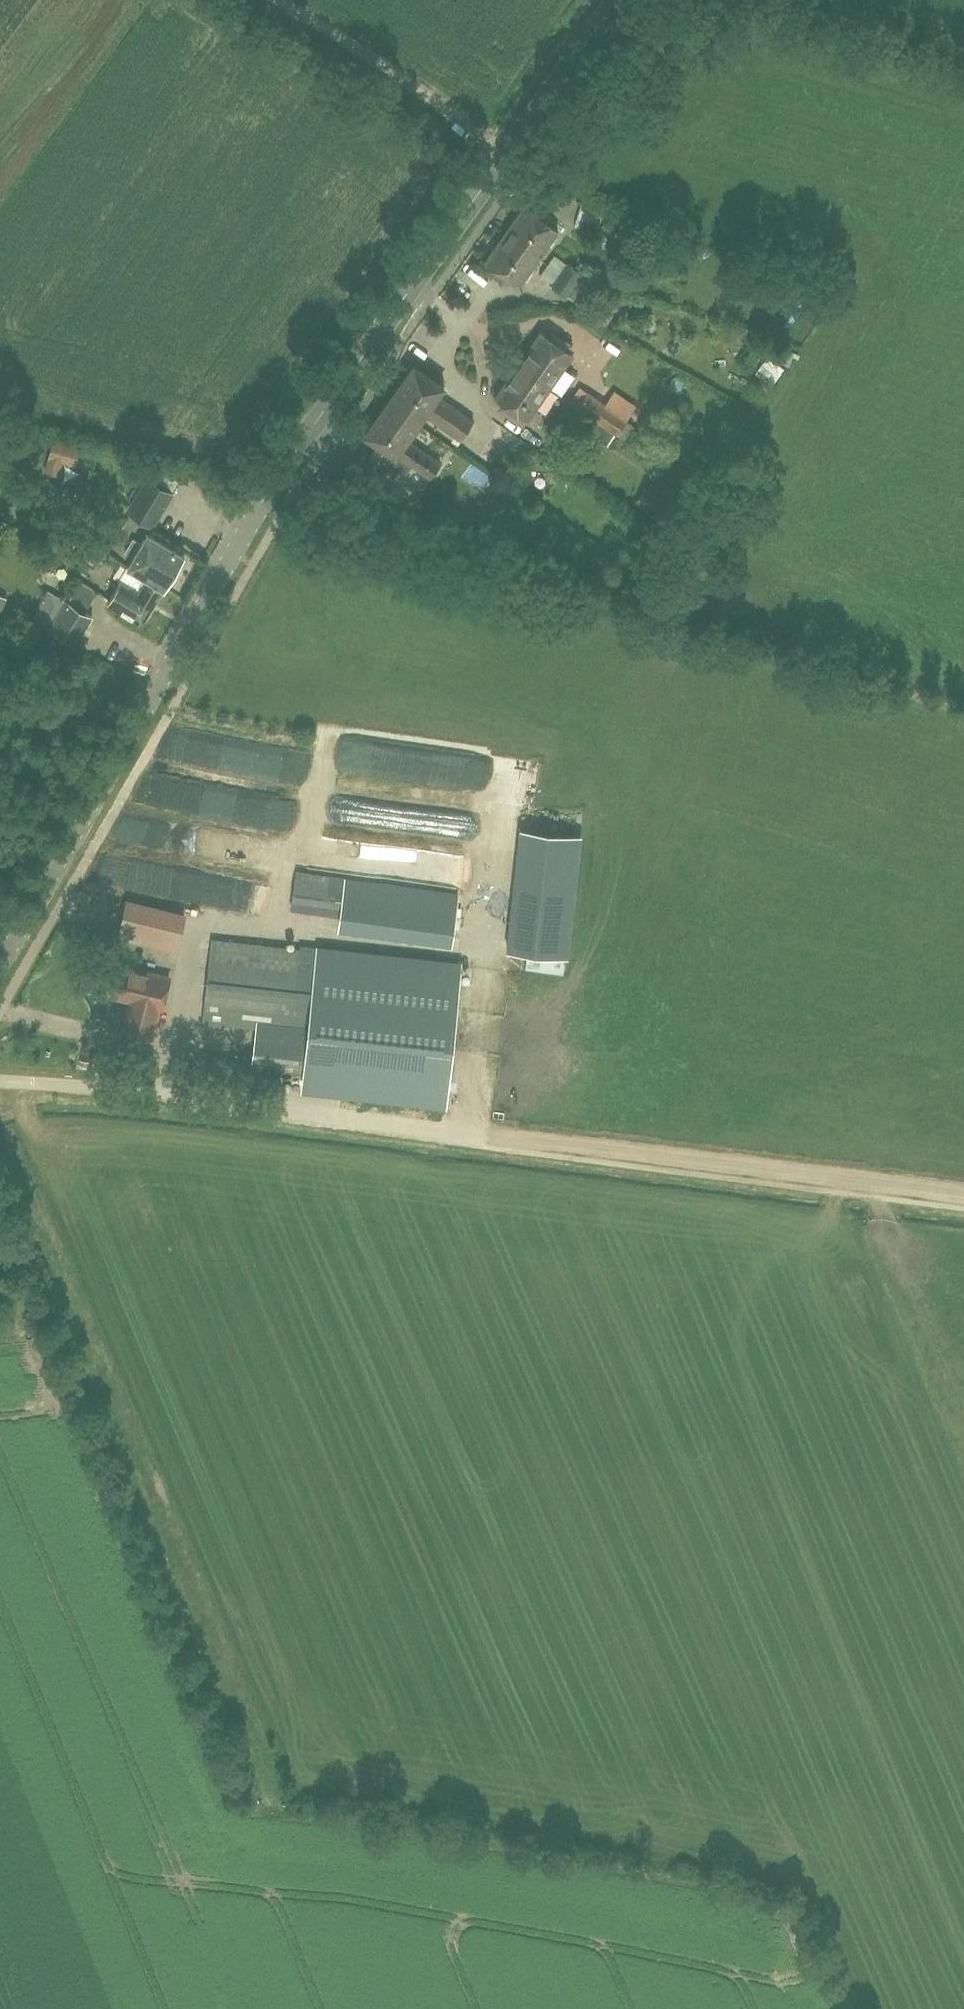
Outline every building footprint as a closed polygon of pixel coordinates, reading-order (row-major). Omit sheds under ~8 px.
[(525,200),(476,265),(515,294),(563,229),(525,200)] [(619,241),(627,214),(584,201),(576,227),(619,241)] [(588,279),(562,260),(542,288),(567,307),(588,279)] [(585,356),(538,323),(488,396),(535,429),(585,356)] [(768,375),(783,358),(774,350),(759,367),(768,375)] [(414,361),(363,435),(396,458),(447,383),(414,361)] [(633,420),(589,391),(573,415),(617,444),(633,420)] [(500,427),(481,456),(506,473),(526,445),(500,427)] [(45,471),(59,474),(62,462),(73,465),(78,448),(53,441),(45,471)] [(153,527),(159,518),(174,494),(151,479),(129,512),(153,527)] [(127,567),(128,567),(164,588),(184,555),(149,534),(142,544),(134,539),(126,552),(134,557),(127,567)] [(164,588),(128,567),(118,582),(119,582),(107,602),(141,623),(162,588),(163,589),(164,588)] [(42,608),(53,590),(37,580),(26,598),(42,608)] [(91,616),(66,600),(47,629),(72,645),(91,616)] [(281,792),(270,798),(289,829),(299,823),(281,792)] [(289,889),(289,903),(332,903),(332,889),(289,889)] [(423,902),(423,900),(353,895),(352,910),(372,912),(371,921),(385,922),(384,940),(433,944),(436,903),(423,902)] [(128,901),(120,933),(177,948),(185,916),(128,901)] [(212,941),(204,1020),(309,1032),(319,947),(301,945),(300,951),(212,941)] [(170,977),(113,963),(105,993),(123,998),(124,997),(131,998),(123,1030),(151,1037),(158,1007),(162,1008),(170,977)] [(245,1052),(243,1071),(303,1079),(307,1047),(256,1040),(254,1053),(245,1052)] [(98,1054),(96,1066),(108,1068),(110,1056),(98,1054)]
